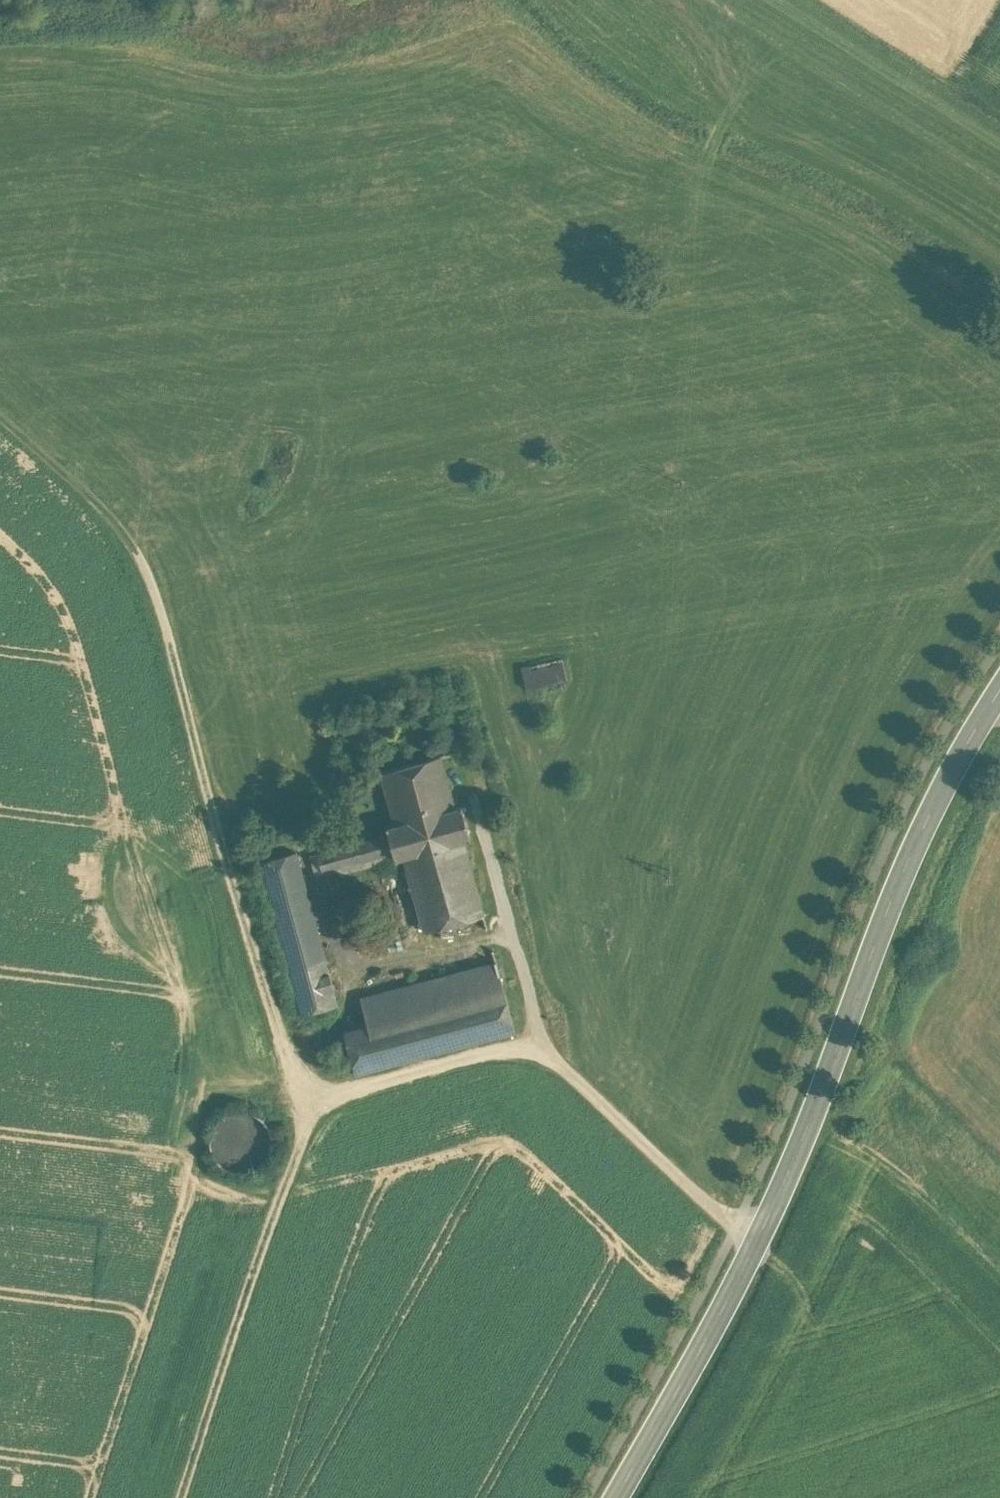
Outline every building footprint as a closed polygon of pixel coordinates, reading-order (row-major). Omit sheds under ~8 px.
[(563,658),(522,667),(527,688),(568,679),(563,658)] [(441,756),(382,772),(396,824),(388,826),(390,833),(396,857),(396,858),(404,856),(464,839),(471,837),(462,806),(455,808),(441,756)] [(390,833),(318,853),(323,871),(338,867),(339,873),(396,857),(390,833)] [(464,839),(404,856),(425,930),(484,913),(464,839)] [(338,1004),(297,851),(261,861),(302,1014),(338,1004)] [(497,961),(361,997),(369,1024),(504,988),(497,961)] [(369,1024),(348,1030),(345,1030),(356,1073),(516,1030),(504,988),(369,1024)] [(270,1154),(273,1142),(270,1130),(263,1120),(253,1113),(241,1111),(229,1113),(219,1120),(212,1130),(210,1143),(212,1155),(219,1165),(229,1171),(242,1174),(254,1171),(264,1164),(270,1154)]
